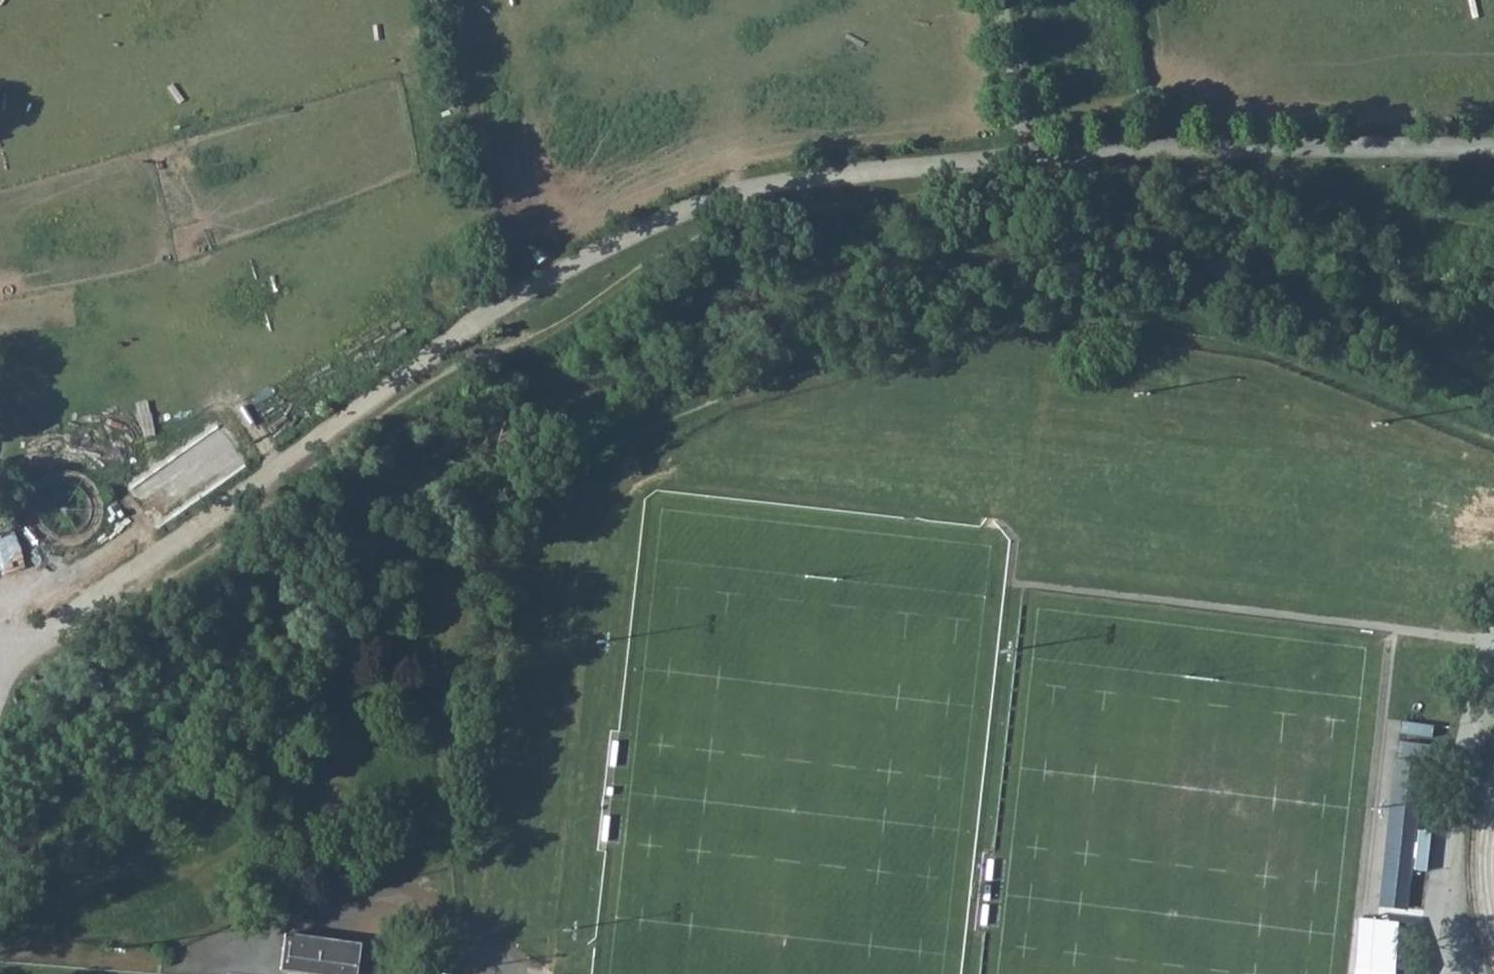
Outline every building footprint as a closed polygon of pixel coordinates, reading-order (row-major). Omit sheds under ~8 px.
[(1390,757),(1389,770),(1414,773),(1416,759),(1390,757)] [(1373,936),(1379,937),(1384,909),(1399,911),(1414,773),(1389,770),(1373,908),(1378,909),(1373,936)] [(1394,940),(1399,911),(1384,909),(1379,937),(1394,940)] [(279,934),(275,968),(324,973),(347,973),(351,943),(279,934)]
